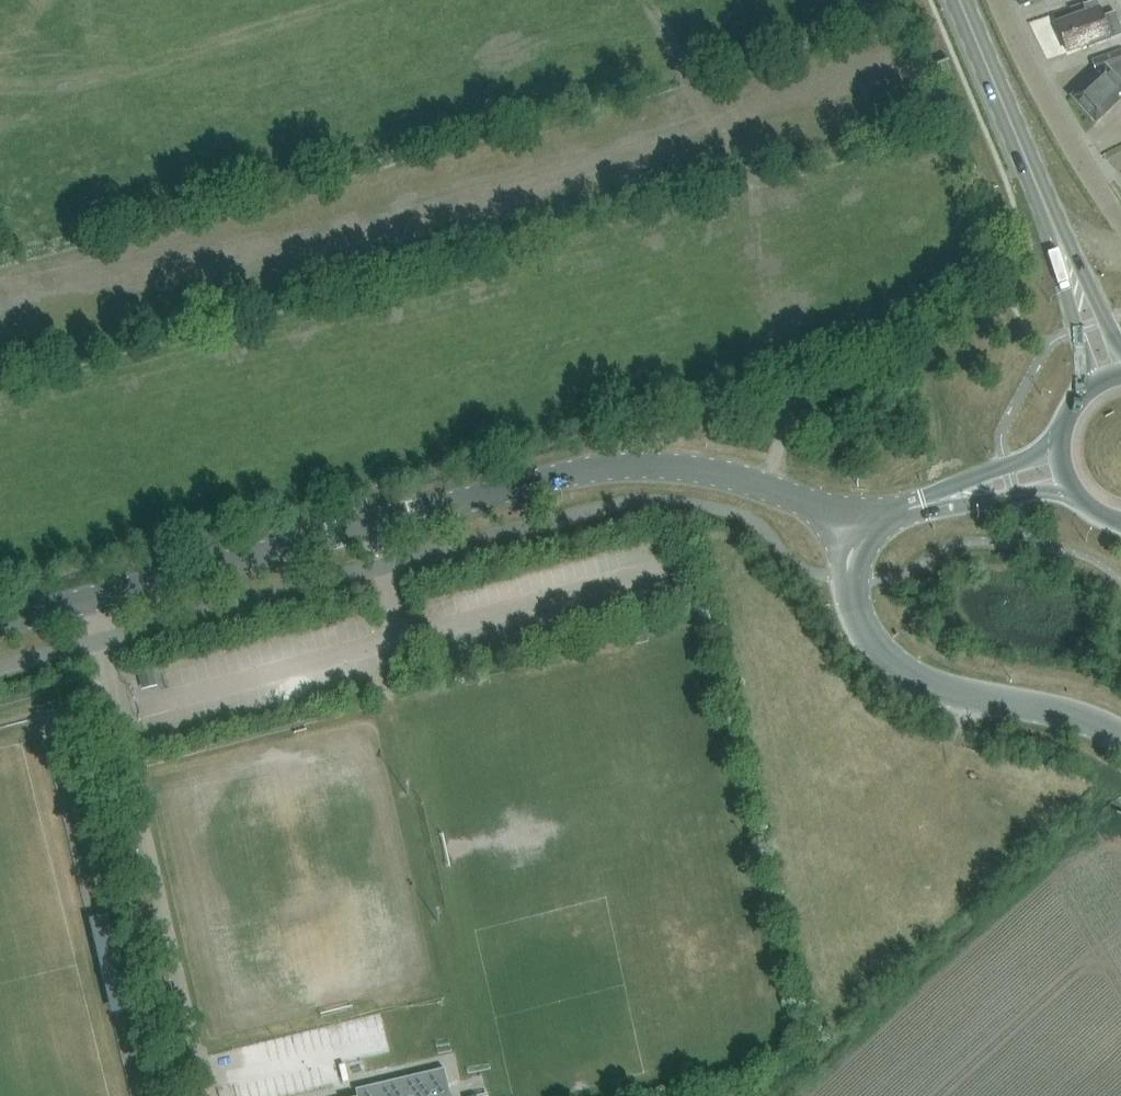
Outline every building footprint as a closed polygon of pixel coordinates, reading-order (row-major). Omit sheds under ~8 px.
[(1057,23),(1068,52),(1087,45),(1094,43),(1095,46),(1112,40),(1111,40),(1120,36),(1120,29),(1115,13),(1103,17),(1097,0),(1083,6),(1086,13),(1057,23)] [(1071,97),(1096,124),(1120,100),(1119,99),(1120,97),(1120,51),(1093,61),(1097,72),(1094,75),(1071,97)] [(71,684),(74,695),(89,691),(87,680),(71,684)] [(99,918),(105,974),(125,972),(119,916),(99,918)] [(444,1069),(366,1087),(368,1095),(366,1095),(450,1095),(444,1069)]
